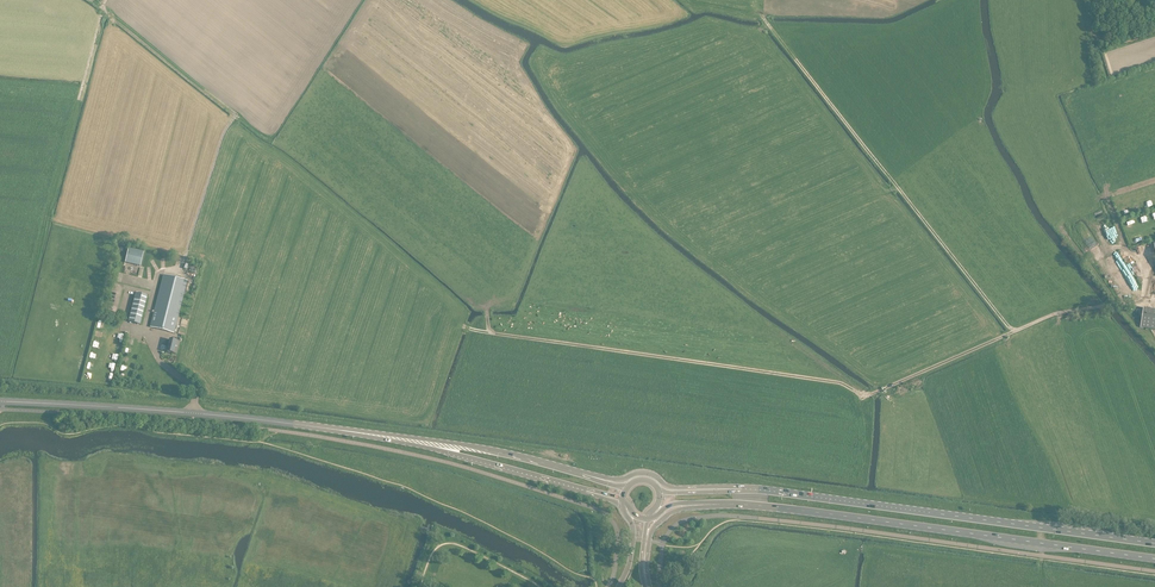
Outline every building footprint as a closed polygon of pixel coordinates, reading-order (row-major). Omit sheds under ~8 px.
[(124,263),(140,267),(143,252),(128,248),(124,263)] [(163,275),(150,324),(150,327),(173,333),(187,281),(163,275)] [(139,324),(147,296),(135,293),(128,322),(139,324)] [(1146,313),(1146,332),(1154,332),(1154,313),(1146,313)] [(166,352),(176,354),(180,338),(176,337),(175,341),(169,340),(166,352)]
